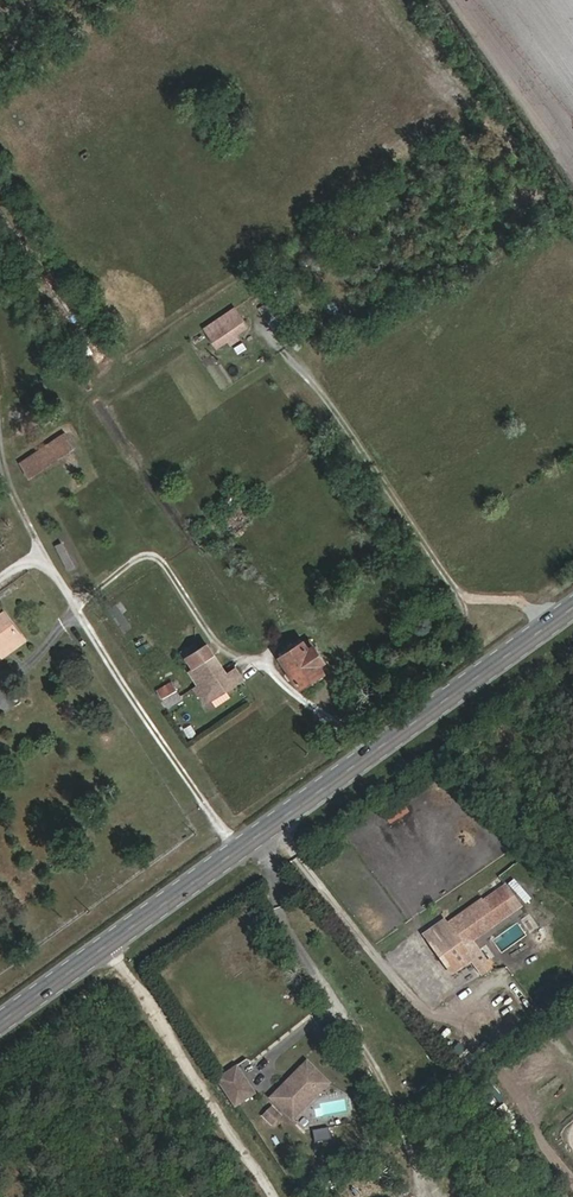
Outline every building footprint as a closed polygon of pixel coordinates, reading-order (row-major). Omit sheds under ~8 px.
[(280,317),(269,302),(259,308),(269,324),(280,317)] [(239,310),(206,332),(218,350),(251,328),(239,310)] [(76,449),(65,432),(21,462),(31,479),(76,449)] [(248,527),(236,508),(219,519),(231,538),(248,527)] [(126,556),(146,543),(140,534),(121,547),(126,556)] [(63,542),(56,547),(74,578),(81,573),(63,542)] [(7,612),(0,617),(0,660),(27,641),(7,612)] [(309,646),(305,640),(279,658),(302,691),(329,675),(325,668),(330,664),(316,642),(309,646)] [(236,684),(209,643),(187,659),(193,668),(189,671),(198,685),(194,688),(205,705),(236,684)] [(183,687),(178,679),(159,692),(169,709),(184,700),(178,691),(183,687)] [(522,903),(510,886),(452,926),(465,943),(474,937),(522,903)] [(469,949),(465,943),(452,926),(448,919),(431,931),(457,967),(474,956),(469,949)] [(478,943),(474,937),(465,943),(469,949),(478,943)] [(492,963),(478,943),(469,949),(474,956),(484,969),(492,963)] [(311,1061),(276,1097),(291,1112),(310,1093),(316,1100),(334,1083),(311,1061)] [(240,1064),(220,1077),(238,1105),(244,1100),(235,1086),(248,1077),(240,1064)] [(244,1100),(258,1092),(248,1077),(235,1086),(244,1100)] [(316,1100),(310,1093),(291,1112),(297,1119),(316,1100)] [(271,1104),(260,1115),(273,1127),(284,1116),(271,1104)]
